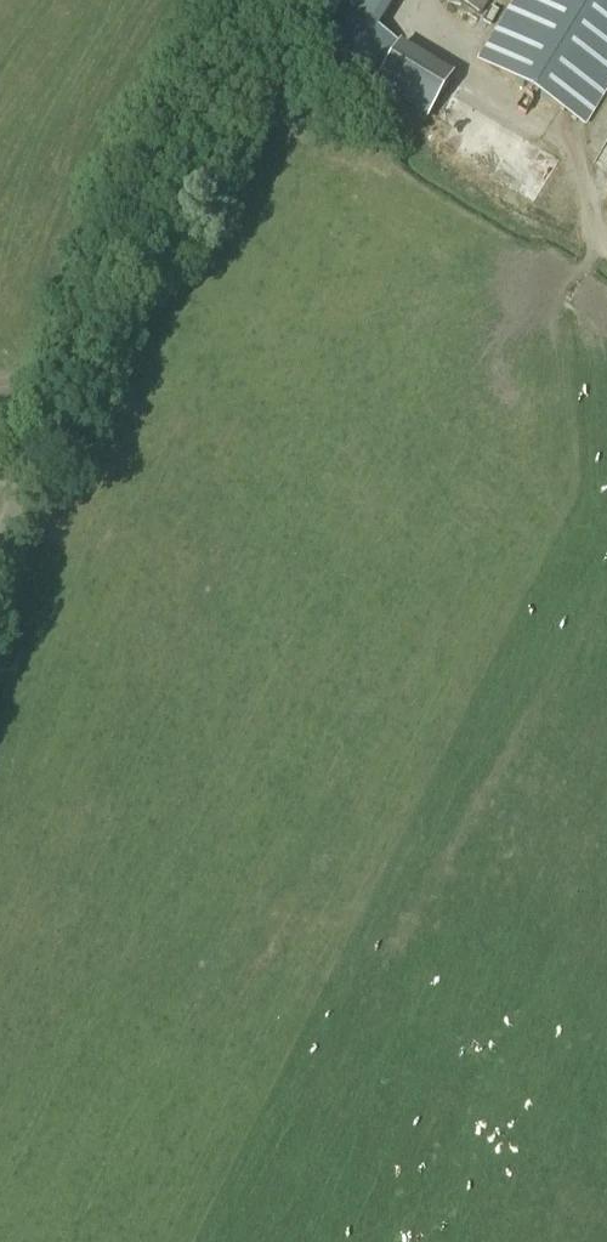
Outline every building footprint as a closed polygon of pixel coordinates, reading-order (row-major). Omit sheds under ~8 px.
[(396,45),(376,32),(395,0),(349,0),(320,50),(374,81),(396,45)] [(490,0),(450,0),(479,18),(490,0)] [(606,86),(606,0),(512,0),(475,61),(582,126),(606,86)] [(426,121),(452,77),(398,45),(372,90),(426,121)]
